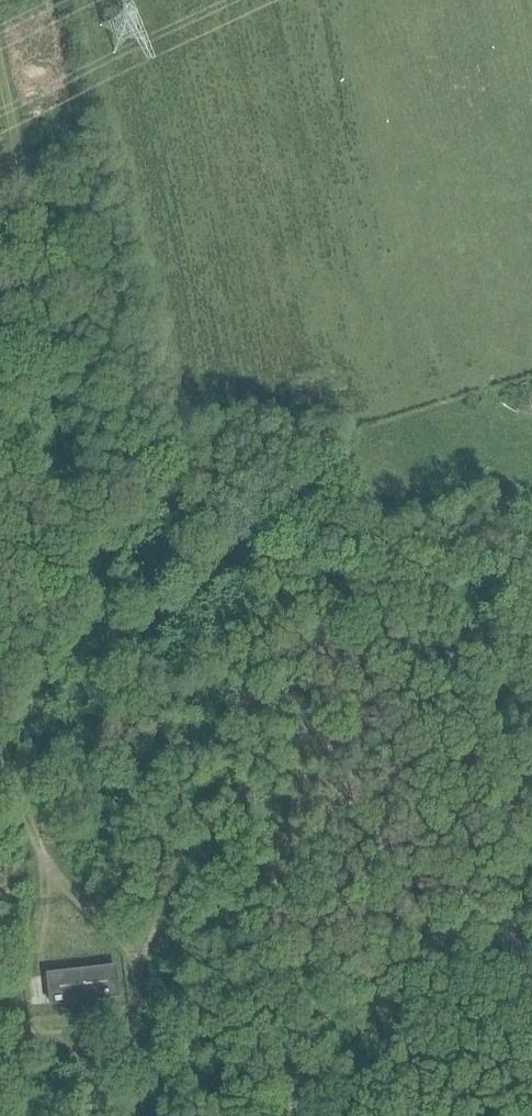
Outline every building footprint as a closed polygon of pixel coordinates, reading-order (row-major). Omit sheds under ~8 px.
[(48,974),(51,1004),(118,996),(115,966),(48,974)]
